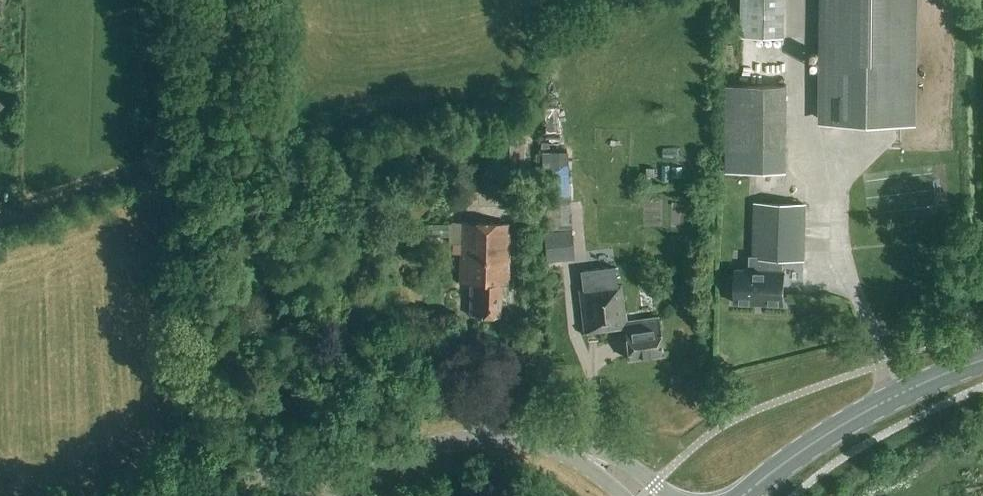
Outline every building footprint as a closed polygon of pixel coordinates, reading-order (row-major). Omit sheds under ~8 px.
[(783,38),(784,0),(741,0),(741,37),(783,38)] [(818,124),(917,126),(918,0),(820,0),(818,124)] [(495,158),(524,159),(525,131),(495,131),(495,158)] [(787,171),(787,151),(727,152),(727,172),(787,171)] [(571,229),(566,152),(541,153),(542,195),(543,231),(545,262),(574,259),(571,229)] [(752,203),(753,256),(750,256),(750,270),(737,270),(737,276),(733,277),(730,280),(730,297),(737,297),(737,304),(786,303),(785,269),(783,269),(783,258),(804,257),(803,202),(752,203)] [(460,254),(461,225),(461,221),(449,221),(449,225),(428,224),(428,237),(449,237),(449,244),(452,244),(452,253),(460,254)] [(460,284),(471,285),(470,317),(500,317),(500,284),(509,284),(510,226),(461,225),(460,254),(460,284)] [(615,288),(612,265),(581,269),(583,292),(579,293),(585,333),(624,328),(628,360),(663,356),(658,318),(625,323),(620,287),(615,288)]
